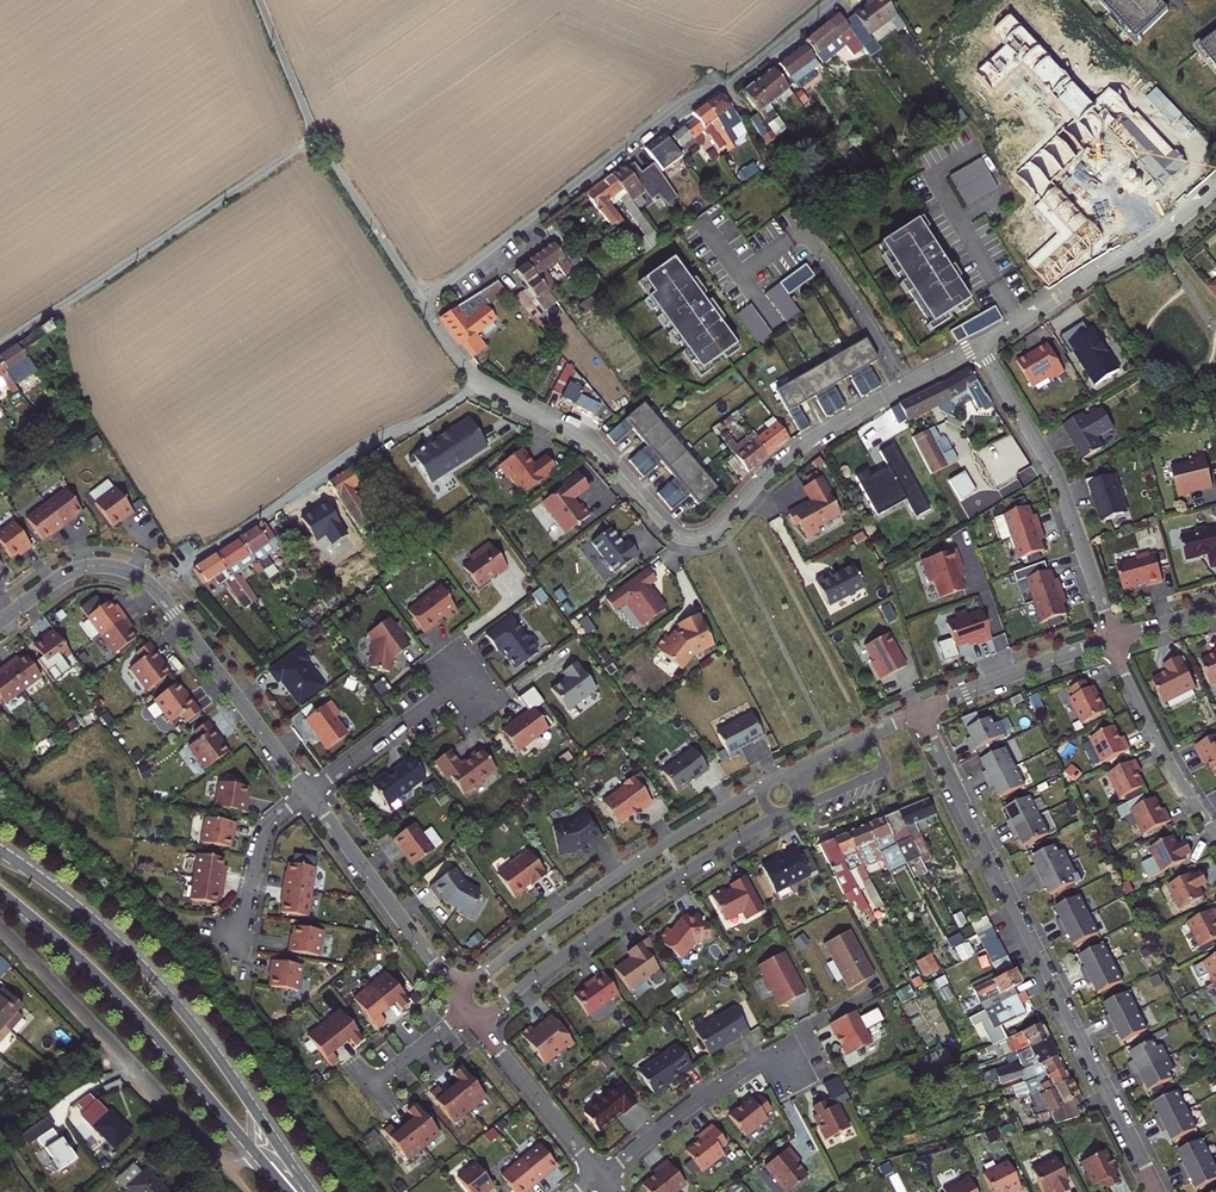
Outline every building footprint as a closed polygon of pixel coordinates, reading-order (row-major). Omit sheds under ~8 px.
[(868,4),(844,21),(861,44),(862,45),(872,38),(874,42),(902,22),(886,0),(872,0),(873,1),(868,4)] [(1136,42),(1167,12),(1156,0),(1094,0),(1136,42)] [(839,13),(805,40),(821,61),(847,42),(857,55),(865,49),(862,45),(861,44),(844,21),(839,13)] [(1199,48),(1215,69),(1215,35),(1199,48)] [(774,68),(784,81),(789,77),(793,83),(810,70),(814,75),(822,68),(805,46),(774,68)] [(753,85),(769,104),(777,98),(782,104),(787,100),(796,110),(801,106),(773,69),(753,85)] [(749,119),(765,146),(787,129),(769,104),(753,85),(743,92),(758,114),(749,119)] [(718,93),(705,103),(717,118),(725,132),(741,122),(723,95),(718,93)] [(691,113),(695,117),(710,134),(719,148),(725,145),(729,151),(735,148),(725,132),(717,118),(705,103),(691,113)] [(684,127),(696,143),(697,144),(710,134),(695,117),(684,127)] [(684,127),(668,140),(678,155),(683,162),(691,156),(687,150),(696,143),(684,127)] [(653,161),(660,171),(678,155),(668,140),(663,134),(646,149),(653,161)] [(949,176),(966,206),(997,188),(980,158),(949,176)] [(625,165),(611,175),(632,201),(646,191),(653,200),(660,194),(668,206),(679,198),(660,171),(653,161),(640,170),(634,162),(627,167),(625,165)] [(611,175),(586,194),(612,229),(631,214),(646,234),(637,240),(646,253),(662,241),(611,175)] [(917,222),(880,246),(931,327),(969,303),(917,222)] [(849,246),(836,225),(827,232),(843,251),(849,246)] [(525,262),(551,294),(558,288),(547,272),(557,265),(566,276),(574,269),(553,243),(525,262)] [(571,246),(564,252),(574,265),(581,259),(571,246)] [(736,345),(673,258),(643,280),(653,294),(647,298),(701,371),(736,345)] [(529,290),(541,305),(545,311),(557,302),(551,294),(525,262),(515,270),(527,285),(523,288),(525,290),(526,292),(529,290)] [(764,293),(787,322),(800,312),(788,295),(814,276),(805,264),(764,293)] [(480,292),(486,299),(489,304),(506,291),(497,281),(480,292)] [(1208,288),(1215,298),(1215,281),(1208,288)] [(525,290),(522,292),(536,308),(541,305),(529,290),(526,292),(525,290)] [(480,292),(463,303),(470,311),(486,299),(480,292)] [(522,292),(513,298),(538,327),(543,323),(539,319),(542,316),(536,308),(522,292)] [(562,308),(557,302),(545,311),(550,317),(562,308)] [(735,314),(758,343),(772,332),(750,304),(735,314)] [(456,307),(440,317),(461,343),(463,342),(474,355),(485,347),(475,334),(495,318),(486,306),(468,321),(456,307)] [(980,314),(949,330),(956,344),(1001,319),(994,306),(980,314)] [(1074,350),(1095,385),(1119,370),(1098,334),(1094,336),(1090,329),(1085,321),(1061,335),(1071,352),(1074,350)] [(49,323),(41,328),(46,335),(53,331),(49,323)] [(40,329),(18,343),(28,358),(38,372),(49,365),(46,359),(50,357),(44,348),(50,344),(40,329)] [(868,366),(878,360),(865,339),(847,350),(871,391),(881,386),(868,366)] [(0,356),(0,362),(7,372),(28,358),(18,343),(0,356)] [(1033,389),(1065,372),(1048,345),(1035,354),(1036,356),(1030,360),(1027,355),(1016,361),(1033,389)] [(847,350),(830,360),(842,381),(850,376),(862,397),(871,391),(847,350)] [(833,386),(842,381),(830,360),(812,370),(834,407),(836,412),(846,406),(833,386)] [(6,385),(13,394),(19,390),(7,372),(0,362),(0,389),(6,385)] [(574,406),(585,384),(574,371),(567,365),(553,392),(563,396),(561,400),(574,406)] [(907,420),(946,401),(968,388),(970,392),(975,401),(978,400),(981,407),(990,402),(970,367),(899,404),(907,420)] [(834,407),(812,370),(795,380),(807,401),(815,396),(827,417),(836,412),(834,407)] [(33,386),(43,380),(38,372),(29,379),(33,386)] [(807,401),(795,380),(776,391),(800,433),(810,427),(798,406),(807,401)] [(608,409),(585,384),(574,406),(597,417),(603,422),(612,414),(608,409)] [(968,388),(946,401),(948,405),(970,392),(968,388)] [(612,414),(630,400),(626,394),(608,409),(612,414)] [(643,403),(605,435),(614,444),(632,429),(641,438),(659,422),(643,403)] [(1076,446),(1084,459),(1103,448),(1097,438),(1114,428),(1102,409),(1086,419),(1083,414),(1064,426),(1072,440),(1074,439),(1078,445),(1076,446)] [(752,433),(769,455),(790,439),(773,417),(752,433)] [(486,446),(469,419),(447,433),(434,441),(435,443),(428,448),(427,446),(411,456),(415,462),(430,483),(486,446)] [(648,446),(629,461),(636,469),(673,437),(659,422),(641,438),(648,446)] [(70,423),(62,428),(66,435),(74,430),(70,423)] [(913,438),(930,473),(957,461),(951,451),(942,455),(936,442),(940,440),(935,428),(922,433),(913,438)] [(726,443),(736,455),(748,471),(769,455),(752,433),(738,444),(732,438),(726,443)] [(673,437),(636,469),(644,478),(658,464),(661,462),(667,469),(686,453),(673,437)] [(53,439),(31,453),(35,459),(56,444),(53,439)] [(866,471),(854,478),(876,516),(887,510),(884,503),(902,493),(915,517),(929,509),(892,445),(879,452),(889,470),(880,475),(878,472),(869,477),(866,471)] [(534,465),(522,449),(498,467),(522,495),(556,470),(546,456),(534,465)] [(664,500),(665,501),(683,486),(701,470),(686,453),(667,469),(675,478),(658,493),(664,500)] [(744,468),(734,456),(727,462),(736,475),(744,468)] [(1172,468),(1179,498),(1191,495),(1190,492),(1189,489),(1197,488),(1197,490),(1213,487),(1206,456),(1190,460),(1191,464),(1172,468)] [(349,512),(360,529),(374,519),(353,488),(367,480),(358,466),(352,469),(352,467),(329,482),(349,512)] [(803,487),(821,477),(817,469),(799,479),(803,487)] [(665,501),(673,509),(691,494),(700,504),(718,488),(701,470),(683,486),(665,501)] [(588,488),(577,473),(561,485),(563,487),(542,502),(543,507),(565,533),(589,516),(581,504),(578,507),(572,500),(588,488)] [(1101,475),(1085,481),(1090,495),(1092,494),(1101,519),(1105,521),(1124,514),(1126,510),(1119,492),(1121,489),(1115,474),(1102,479),(1101,475)] [(799,523),(807,538),(819,532),(817,528),(840,515),(840,512),(828,493),(830,492),(821,477),(803,487),(811,502),(788,515),(795,526),(799,523)] [(306,496),(314,508),(326,527),(349,512),(329,482),(306,496)] [(94,504),(112,527),(118,522),(123,518),(124,520),(133,513),(115,488),(94,504)] [(46,504),(63,528),(72,522),(70,520),(75,516),(82,511),(65,490),(46,504)] [(306,496),(296,502),(304,515),(314,508),(306,496)] [(55,534),(63,528),(46,504),(26,519),(42,541),(49,536),(53,532),(55,534)] [(1012,538),(1041,528),(1038,519),(1034,520),(1033,517),(1030,507),(1004,516),(1012,538)] [(11,558),(17,554),(21,551),(23,554),(33,548),(14,523),(0,533),(0,543),(11,558)] [(269,579),(276,574),(280,572),(263,545),(268,542),(259,527),(240,538),(263,571),(269,579)] [(608,564),(615,573),(639,555),(628,541),(623,545),(611,528),(592,542),(604,558),(603,562),(608,564)] [(1044,536),(1041,528),(1012,538),(1019,560),(1045,551),(1041,541),(1040,538),(1044,536)] [(1186,560),(1201,557),(1209,555),(1212,568),(1215,567),(1215,528),(1197,530),(1195,534),(1180,537),(1186,560)] [(247,596),(251,603),(257,599),(238,571),(250,563),(258,574),(263,571),(240,538),(218,552),(247,596)] [(499,575),(508,568),(490,544),(484,549),(483,548),(470,558),(472,560),(463,567),(472,579),(471,583),(478,592),(492,582),(489,579),(492,577),(494,577),(498,575),(499,575)] [(963,570),(955,549),(921,561),(929,583),(934,581),(940,598),(964,590),(958,572),(963,570)] [(1146,586),(1163,582),(1155,555),(1139,556),(1137,560),(1120,565),(1117,569),(1123,590),(1132,588),(1135,584),(1140,586),(1146,586)] [(815,581),(828,606),(864,587),(853,566),(831,577),(829,574),(815,581)] [(648,569),(606,600),(614,611),(625,603),(642,626),(666,609),(649,586),(656,580),(648,569)] [(1055,581),(1052,571),(1026,580),(1034,601),(1063,591),(1060,583),(1056,584),(1055,581)] [(276,574),(269,579),(272,583),(279,578),(276,574)] [(447,619),(458,612),(448,598),(449,597),(441,586),(407,610),(424,633),(445,616),(447,619)] [(1063,591),(1034,601),(1042,624),(1067,615),(1063,605),(1062,602),(1066,600),(1063,591)] [(244,608),(251,603),(247,596),(239,600),(244,608)] [(100,635),(125,616),(119,608),(115,610),(113,606),(108,600),(86,617),(100,635)] [(975,645),(991,639),(981,611),(946,623),(954,647),(974,640),(975,645)] [(714,646),(698,614),(677,624),(680,630),(675,633),(670,639),(665,636),(656,647),(681,670),(693,656),(714,646)] [(494,647),(509,667),(531,651),(529,649),(531,644),(524,635),(519,636),(504,615),(479,634),(490,650),(494,647)] [(125,616),(100,635),(114,653),(135,637),(131,631),(128,627),(131,625),(125,616)] [(409,646),(388,618),(366,635),(371,641),(369,656),(372,656),(370,668),(389,672),(392,652),(399,654),(409,646)] [(71,654),(52,629),(43,636),(46,639),(42,642),(35,648),(51,669),(71,654)] [(871,663),(880,680),(905,666),(888,633),(865,645),(874,661),(871,663)] [(130,668),(147,691),(170,674),(163,665),(160,660),(162,659),(150,643),(135,654),(141,661),(130,668)] [(300,648),(269,672),(277,683),(280,680),(298,705),(323,686),(305,662),(308,659),(300,648)] [(1214,656),(1201,661),(1211,685),(1215,683),(1215,655),(1214,656)] [(12,660),(3,666),(22,691),(40,677),(24,656),(18,660),(14,663),(12,660)] [(1196,688),(1180,658),(1166,665),(1169,672),(1166,673),(1152,680),(1164,704),(1196,688)] [(567,678),(551,690),(567,712),(597,690),(576,663),(563,673),(567,678)] [(22,691),(3,666),(0,668),(0,700),(4,704),(22,691)] [(1069,700),(1082,725),(1105,713),(1097,695),(1093,697),(1089,690),(1085,682),(1069,690),(1073,698),(1069,700)] [(189,695),(187,697),(183,692),(177,683),(154,700),(171,723),(181,715),(187,722),(201,711),(189,695)] [(502,731),(517,752),(548,729),(535,711),(545,704),(533,687),(519,697),(529,712),(502,731)] [(1023,702),(1021,696),(1010,701),(1013,707),(1023,702)] [(306,719),(304,720),(314,734),(328,749),(347,735),(335,719),(340,715),(330,701),(317,711),(306,719)] [(306,719),(317,711),(311,703),(300,711),(306,719)] [(717,734),(731,760),(743,753),(741,749),(753,742),(756,746),(766,741),(751,713),(719,730),(717,734)] [(972,753),(1007,735),(1001,723),(995,725),(992,719),(968,731),(973,741),(968,744),(972,753)] [(189,747),(205,769),(228,752),(222,744),(218,739),(220,737),(208,721),(194,732),(199,739),(189,747)] [(1102,764),(1130,750),(1126,741),(1122,743),(1120,740),(1114,727),(1090,739),(1102,764)] [(1195,746),(1203,763),(1207,761),(1208,764),(1215,777),(1215,776),(1215,736),(1195,746)] [(691,747),(661,770),(677,791),(693,779),(695,780),(708,770),(691,747)] [(480,748),(461,765),(450,750),(434,762),(447,780),(451,777),(453,781),(463,794),(473,786),(476,787),(483,783),(483,779),(496,769),(480,748)] [(982,774),(986,782),(1015,768),(1006,749),(981,762),(986,772),(982,774)] [(385,774),(371,785),(386,805),(401,794),(407,798),(411,795),(410,789),(425,778),(410,758),(392,771),(393,773),(388,777),(385,774)] [(1108,774),(1120,799),(1144,787),(1138,774),(1136,771),(1140,769),(1135,760),(1108,774)] [(1015,768),(986,782),(990,790),(994,788),(1000,799),(1025,786),(1015,768)] [(603,800),(618,823),(630,814),(641,807),(643,810),(653,803),(635,776),(624,783),(625,785),(603,800)] [(217,808),(248,813),(250,802),(247,801),(248,795),(249,787),(221,783),(217,808)] [(1006,823),(1010,831),(1040,816),(1030,797),(1005,810),(1010,821),(1006,823)] [(928,798),(897,811),(920,857),(922,861),(930,857),(914,822),(935,813),(928,798)] [(1144,835),(1171,821),(1167,813),(1163,815),(1161,811),(1155,798),(1131,810),(1144,835)] [(906,864),(920,857),(897,811),(882,817),(905,862),(906,864)] [(1040,816),(1010,831),(1014,839),(1018,837),(1024,847),(1049,834),(1040,816)] [(579,817),(572,823),(552,826),(558,856),(576,853),(576,850),(587,846),(589,849),(603,838),(586,817),(582,821),(579,817)] [(865,824),(882,857),(885,864),(888,870),(905,862),(882,817),(865,824)] [(237,834),(238,823),(207,818),(203,843),(232,848),(233,840),(234,834),(237,834)] [(415,822),(393,839),(401,849),(414,865),(433,850),(421,834),(423,833),(415,822)] [(865,824),(844,832),(862,866),(882,857),(865,824)] [(421,834),(433,850),(441,844),(430,828),(423,833),(421,834)] [(862,866),(844,832),(832,838),(859,890),(864,888),(875,907),(882,904),(862,866)] [(1178,847),(1173,837),(1149,849),(1161,873),(1185,861),(1183,858),(1191,854),(1186,843),(1178,847)] [(832,838),(819,843),(847,898),(852,896),(862,915),(871,911),(859,890),(832,838)] [(1029,868),(1035,880),(1070,863),(1064,851),(1058,853),(1055,847),(1031,859),(1034,865),(1029,868)] [(761,867),(774,893),(809,875),(796,850),(761,867)] [(497,875),(514,897),(525,889),(524,887),(530,883),(532,885),(546,875),(529,852),(510,864),(511,865),(497,875)] [(196,876),(227,881),(228,871),(224,870),(225,866),(226,858),(199,854),(196,876)] [(1070,863),(1035,880),(1041,892),(1047,890),(1050,896),(1074,884),(1071,878),(1076,875),(1070,863)] [(282,888),(311,892),(315,868),(290,864),(289,874),(288,878),(284,877),(282,888)] [(454,869),(429,888),(439,901),(443,899),(446,903),(456,909),(455,912),(467,918),(480,894),(479,890),(464,882),(454,869)] [(1193,877),(1192,874),(1168,886),(1180,910),(1204,898),(1199,888),(1207,884),(1201,873),(1193,877)] [(225,892),(227,881),(196,876),(192,899),(219,903),(220,896),(221,891),(225,892)] [(711,895),(725,921),(742,912),(746,921),(763,911),(745,877),(729,885),(732,890),(726,893),(723,889),(711,895)] [(307,917),(311,892),(282,888),(281,899),(285,899),(284,904),(283,913),(307,917)] [(1056,922),(1060,930),(1089,915),(1080,896),(1055,909),(1060,920),(1056,922)] [(1200,948),(1215,940),(1215,921),(1215,919),(1215,911),(1215,909),(1187,923),(1200,948)] [(667,928),(657,940),(678,958),(682,957),(691,942),(699,944),(699,941),(707,941),(707,926),(699,926),(698,918),(698,915),(682,916),(682,919),(671,932),(667,928)] [(971,922),(977,933),(992,926),(986,915),(971,922)] [(1089,915),(1060,930),(1064,938),(1068,936),(1074,946),(1099,934),(1089,915)] [(977,933),(980,940),(995,933),(992,926),(977,933)] [(289,938),(288,949),(319,954),(322,931),(294,927),(292,934),(292,938),(289,938)] [(824,944),(849,990),(874,976),(864,958),(862,959),(858,952),(860,950),(849,930),(824,944)] [(980,940),(984,948),(999,940),(995,933),(980,940)] [(385,944),(391,953),(397,949),(390,940),(385,944)] [(984,948),(987,954),(1002,947),(999,940),(984,948)] [(961,957),(971,954),(967,942),(957,945),(961,957)] [(615,969),(629,989),(659,968),(640,943),(627,952),(631,957),(615,969)] [(1080,970),(1085,978),(1114,963),(1104,944),(1079,957),(1084,968),(1080,970)] [(987,954),(991,961),(1005,954),(1002,947),(987,954)] [(804,993),(783,952),(758,965),(764,977),(761,978),(768,992),(771,991),(779,1006),(804,993)] [(925,975),(940,968),(933,952),(918,959),(925,975)] [(979,1002),(980,1002),(1012,986),(1020,982),(1005,954),(991,961),(998,976),(972,989),(979,1002)] [(0,957),(0,977),(12,965),(2,955),(0,957)] [(1214,984),(1215,982),(1215,956),(1203,963),(1214,984)] [(301,966),(271,961),(269,972),(271,972),(270,977),(269,986),(297,991),(301,966)] [(1114,963),(1085,978),(1088,986),(1092,984),(1098,995),(1123,982),(1114,963)] [(618,994),(603,972),(588,982),(590,984),(573,995),(587,1015),(618,994)] [(386,973),(370,987),(387,1009),(395,1003),(401,1010),(409,1003),(386,973)] [(924,982),(928,990),(946,982),(942,974),(924,982)] [(980,1002),(984,1009),(1015,993),(1012,986),(980,1002)] [(380,1015),(387,1009),(370,987),(353,1000),(378,1028),(386,1022),(380,1015)] [(0,993),(0,1022),(10,1031),(23,1017),(17,1012),(22,1005),(3,988),(0,993)] [(978,1021),(979,1022),(1019,1002),(1015,993),(984,1009),(967,1018),(970,1024),(978,1021)] [(1105,1018),(1109,1026),(1138,1011),(1129,993),(1103,1005),(1109,1016),(1105,1018)] [(1024,1012),(1019,1002),(979,1022),(990,1044),(1005,1038),(998,1024),(1024,1012)] [(695,1032),(711,1056),(741,1036),(743,1038),(751,1033),(734,1007),(695,1032)] [(340,1010),(323,1023),(342,1046),(349,1039),(355,1047),(363,1040),(340,1010)] [(854,1011),(829,1024),(835,1037),(839,1037),(847,1055),(870,1043),(854,1011)] [(1138,1011),(1109,1026),(1113,1034),(1117,1032),(1122,1043),(1148,1030),(1138,1011)] [(521,1030),(543,1061),(567,1044),(572,1040),(554,1015),(541,1024),(542,1026),(536,1030),(534,1028),(531,1023),(521,1030)] [(10,1031),(0,1022),(0,1043),(10,1031)] [(1015,1049),(1016,1052),(1047,1038),(1039,1022),(1005,1038),(990,1044),(984,1046),(986,1050),(992,1048),(996,1057),(1015,1049)] [(307,1036),(331,1066),(338,1060),(332,1053),(342,1046),(323,1023),(307,1036)] [(996,1069),(998,1075),(1038,1063),(1055,1054),(1047,1038),(1016,1052),(1009,1056),(1012,1063),(996,1069)] [(1128,1063),(1134,1075),(1169,1058),(1163,1046),(1157,1049),(1154,1042),(1130,1054),(1133,1061),(1128,1063)] [(677,1045),(638,1072),(655,1095),(679,1076),(680,1077),(693,1068),(677,1045)] [(947,1050),(936,1055),(938,1060),(940,1065),(951,1061),(947,1050)] [(927,1066),(937,1061),(934,1053),(923,1057),(927,1066)] [(1038,1063),(998,1075),(985,1079),(988,1088),(1011,1081),(1013,1085),(1023,1081),(1061,1066),(1055,1054),(1038,1063)] [(1169,1058),(1134,1075),(1140,1088),(1145,1085),(1148,1092),(1172,1080),(1169,1073),(1175,1070),(1169,1058)] [(1023,1081),(1030,1095),(1039,1091),(1039,1093),(1051,1087),(1050,1086),(1067,1078),(1061,1066),(1023,1081)] [(459,1082),(451,1088),(469,1110),(486,1097),(461,1068),(453,1075),(459,1082)] [(58,1069),(45,1078),(50,1085),(63,1076),(58,1069)] [(1031,1107),(1033,1111),(1072,1106),(1071,1105),(1079,1101),(1067,1078),(1050,1086),(1051,1087),(1039,1093),(1039,1091),(1030,1095),(1033,1106),(1031,1107)] [(636,1104),(620,1084),(584,1113),(598,1131),(622,1111),(624,1113),(636,1104)] [(453,1123),(469,1110),(451,1088),(444,1094),(438,1087),(430,1093),(453,1123)] [(1154,1117),(1159,1125),(1188,1110),(1178,1092),(1153,1105),(1158,1115),(1154,1117)] [(728,1115),(745,1136),(767,1119),(764,1116),(771,1110),(759,1096),(753,1101),(746,1106),(743,1103),(728,1115)] [(750,1098),(743,1103),(746,1106),(753,1101),(750,1098)] [(83,1112),(100,1132),(108,1141),(115,1147),(129,1133),(120,1122),(96,1099),(83,1112)] [(826,1140),(849,1128),(837,1104),(827,1109),(823,1101),(812,1107),(816,1115),(813,1116),(826,1140)] [(413,1118),(405,1125),(423,1147),(440,1134),(415,1105),(407,1111),(413,1118)] [(1072,1106),(1033,1111),(1034,1114),(1048,1110),(1053,1122),(1076,1116),(1072,1106)] [(1188,1110),(1159,1125),(1163,1133),(1167,1131),(1172,1142),(1197,1129),(1188,1110)] [(696,1142),(685,1151),(702,1171),(724,1154),(719,1149),(726,1143),(711,1124),(697,1136),(699,1139),(696,1142)] [(407,1160),(423,1147),(405,1125),(396,1132),(390,1125),(383,1131),(407,1160)] [(53,1129),(38,1139),(45,1149),(42,1151),(50,1163),(52,1161),(59,1172),(74,1162),(67,1151),(70,1149),(62,1138),(59,1139),(53,1129)] [(108,1141),(100,1132),(96,1137),(104,1145),(108,1141)] [(1178,1165),(1183,1173),(1212,1159),(1202,1140),(1177,1153),(1183,1164),(1178,1165)] [(885,1141),(873,1145),(877,1157),(885,1153),(883,1147),(886,1146),(885,1141)] [(538,1144),(519,1160),(538,1183),(546,1176),(544,1174),(549,1170),(555,1165),(538,1144)] [(785,1191),(788,1191),(807,1176),(798,1165),(796,1162),(799,1160),(789,1147),(764,1166),(785,1191)] [(1104,1150),(1080,1162),(1092,1186),(1102,1181),(1106,1189),(1117,1183),(1113,1175),(1116,1174),(1104,1150)] [(1031,1170),(1042,1191),(1046,1191),(1053,1188),(1055,1191),(1066,1191),(1067,1191),(1063,1183),(1067,1181),(1055,1158),(1031,1170)] [(1183,1173),(1187,1181),(1191,1179),(1196,1190),(1215,1180),(1215,1167),(1212,1159),(1183,1173)] [(519,1160),(500,1175),(514,1191),(522,1191),(523,1191),(528,1187),(530,1189),(538,1183),(519,1160)] [(642,1185),(647,1191),(676,1191),(685,1184),(666,1160),(653,1170),(656,1174),(653,1176),(642,1185)] [(982,1174),(992,1191),(1006,1191),(1007,1191),(1011,1190),(1012,1191),(1015,1191),(1021,1189),(1007,1161),(982,1174)] [(118,1177),(127,1187),(132,1191),(166,1191),(159,1184),(160,1183),(146,1169),(143,1172),(133,1162),(118,1177)] [(494,1187),(475,1163),(457,1177),(468,1191),(481,1191),(483,1191),(484,1191),(488,1191),(494,1187)] [(127,1187),(118,1177),(115,1179),(124,1190),(127,1187)] [(943,1191),(944,1191),(975,1191),(968,1179),(943,1191)]
